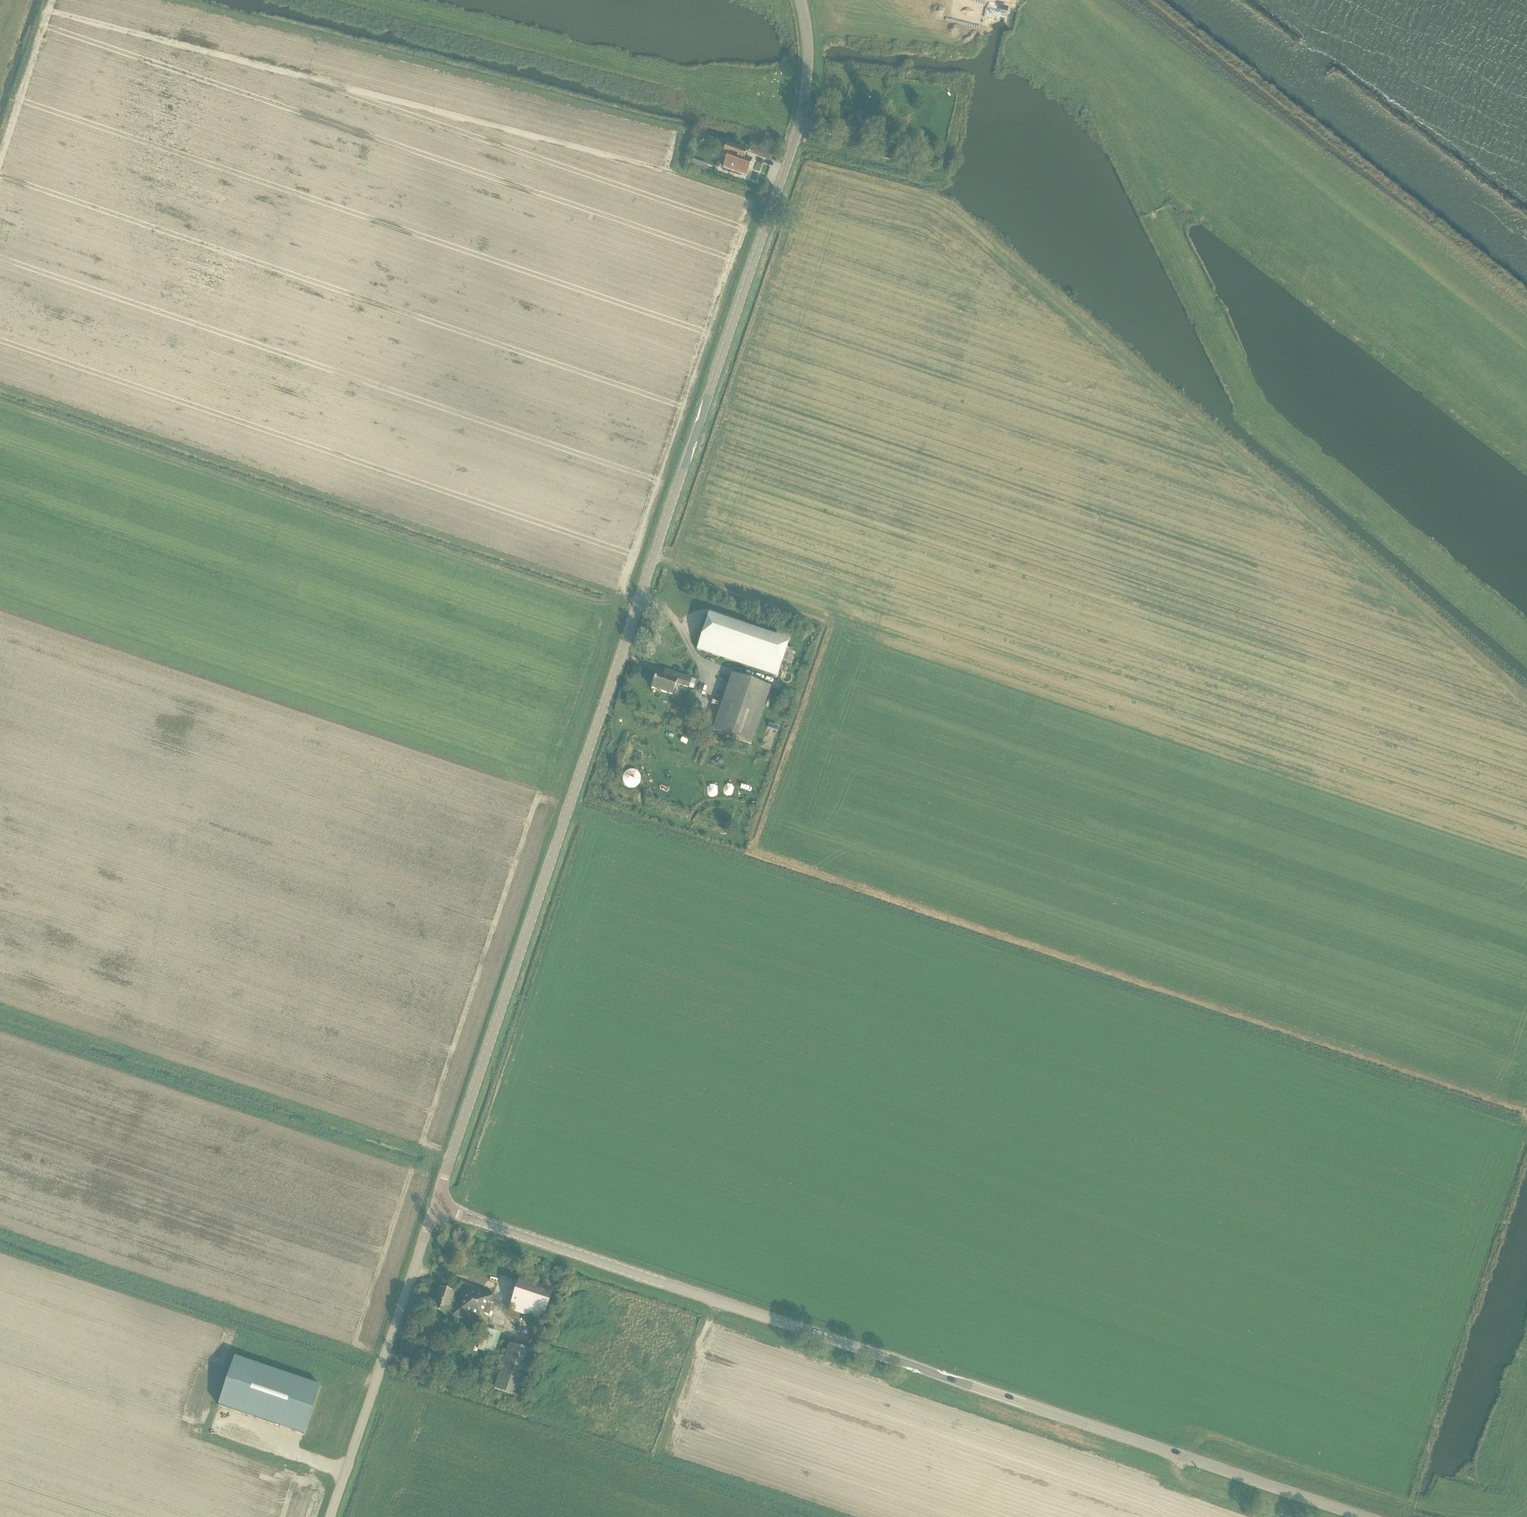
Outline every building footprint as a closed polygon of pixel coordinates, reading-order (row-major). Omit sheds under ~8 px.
[(915,153),(918,144),(902,138),(899,147),(915,153)] [(723,168),(747,177),(753,159),(745,157),(747,151),(727,144),(723,156),(727,158),(723,168)] [(706,172),(709,164),(693,158),(690,166),(706,172)] [(777,676),(788,644),(708,617),(697,649),(777,676)] [(695,689),(697,681),(666,670),(664,676),(657,673),(651,687),(673,694),(676,684),(689,688),(695,689)] [(732,674),(713,732),(752,745),(771,688),(732,674)] [(509,1310),(543,1321),(555,1287),(520,1275),(509,1310)] [(433,1309),(448,1314),(486,1327),(493,1306),(491,1305),(494,1294),(463,1283),(459,1294),(455,1293),(439,1288),(433,1309)] [(494,1355),(501,1334),(485,1328),(477,1350),(494,1355)] [(533,1352),(510,1344),(494,1390),(518,1398),(533,1352)] [(235,1357),(219,1405),(305,1435),(321,1386),(235,1357)]
